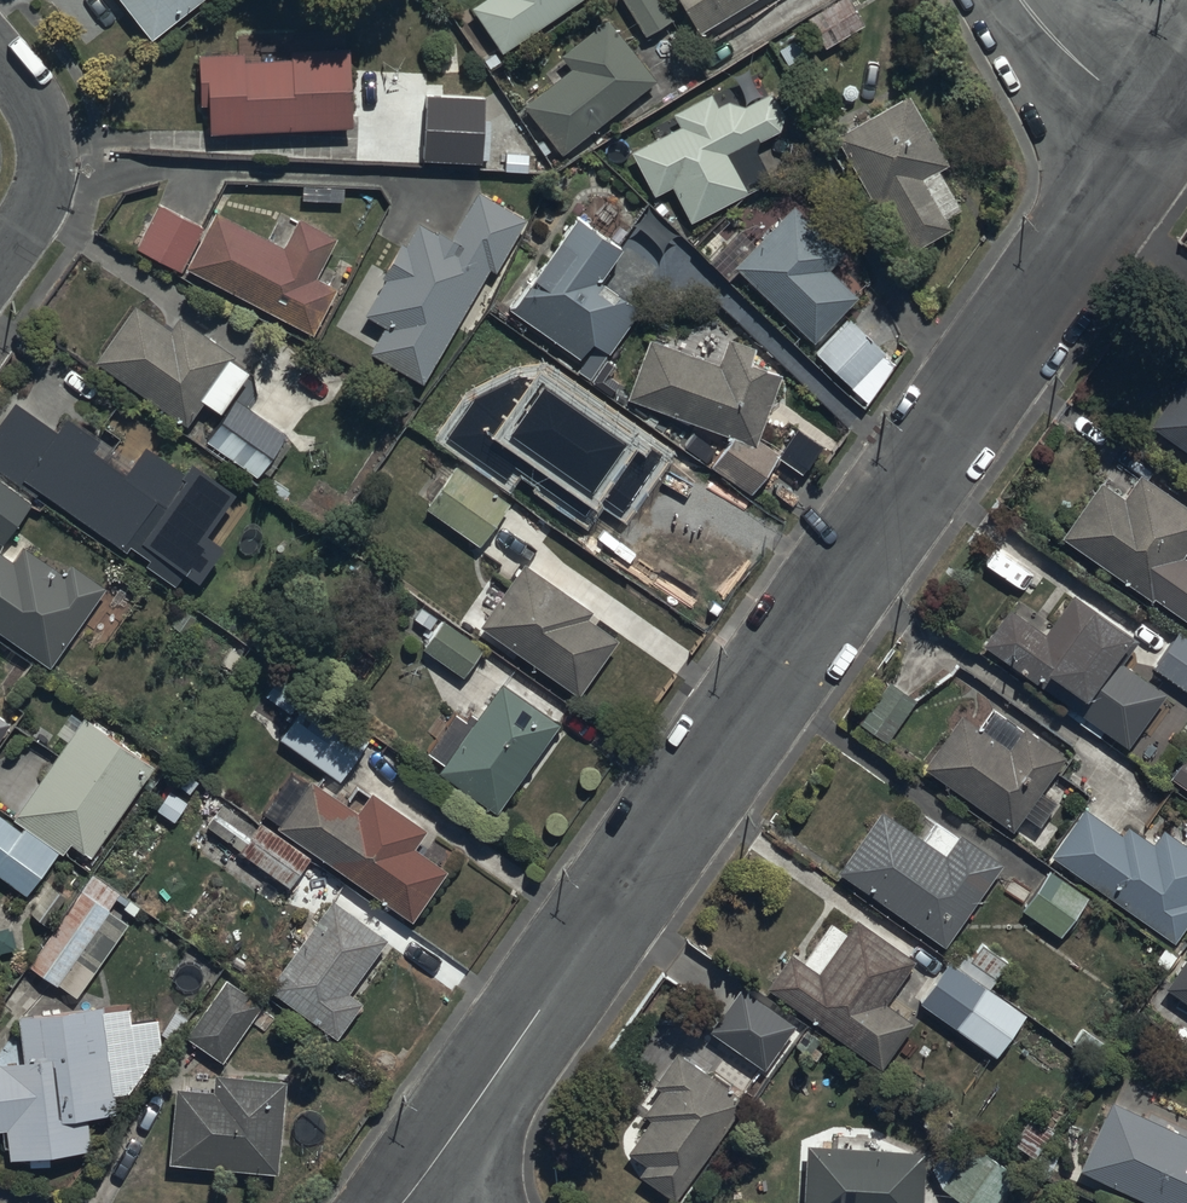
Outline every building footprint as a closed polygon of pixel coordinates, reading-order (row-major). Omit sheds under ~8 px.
[(193,0),(124,0),(151,33),(193,0)] [(473,3),(503,48),(575,0),(477,0),(473,3)] [(644,32),(674,15),(666,0),(626,0),(644,32)] [(703,25),(745,0),(688,0),(703,25)] [(854,0),(829,0),(808,11),(826,43),(866,21),(854,0)] [(525,98),(563,148),(657,77),(609,14),(563,49),(573,62),(525,98)] [(211,97),(212,128),(353,120),(349,43),(291,46),(292,51),(248,54),(247,48),(199,51),(202,97),(211,97)] [(422,148),(480,152),(484,89),(427,85),(422,148)] [(673,181),(691,218),(775,176),(756,138),(780,126),(786,110),(775,87),(742,103),(739,96),(720,105),(713,90),(675,109),(681,122),(633,146),(655,190),(673,181)] [(950,157),(910,87),(834,128),(904,251),(953,223),(947,211),(961,203),(939,164),(950,157)] [(424,378),(490,264),(498,268),(528,214),(481,187),(454,233),(441,226),(439,228),(420,217),(406,241),(402,238),(382,273),(388,276),(368,310),(387,321),(371,348),(424,378)] [(710,257),(744,288),(753,278),(825,345),(818,353),(850,383),(848,385),(862,397),(858,401),(864,406),(901,357),(855,314),(850,319),(842,312),(860,292),(830,264),(847,245),(789,192),(763,220),(754,211),(743,222),(729,208),(708,230),(723,244),(710,257)] [(205,222),(160,198),(137,241),(183,265),(205,222)] [(217,205),(188,260),(313,327),(336,283),(319,274),(341,231),(302,211),(286,241),(217,205)] [(579,205),(509,304),(580,354),(574,362),(591,374),(642,302),(620,287),(622,284),(601,269),(624,237),(579,205)] [(137,299),(96,356),(187,420),(205,395),(222,408),(250,368),(231,354),(235,347),(181,308),(171,323),(137,299)] [(648,334),(628,394),(735,431),(712,464),(752,492),(781,451),(759,435),(781,367),(766,362),(767,359),(753,354),(757,341),(730,332),(721,358),(648,334)] [(526,342),(501,378),(550,413),(576,377),(526,342)] [(1151,421),(1186,448),(1186,371),(1151,421)] [(42,484),(128,546),(132,541),(150,554),(147,558),(178,580),(188,565),(200,574),(226,538),(210,527),(238,488),(193,456),(187,464),(149,437),(128,467),(93,442),(101,431),(70,409),(58,425),(16,394),(0,416),(0,465),(37,492),(42,484)] [(286,430),(237,394),(206,437),(257,473),(262,467),(269,472),(292,440),(283,434),(286,430)] [(577,430),(536,484),(628,553),(668,499),(577,430)] [(456,460),(426,502),(480,541),(510,500),(456,460)] [(1060,530),(1150,595),(1153,591),(1186,616),(1186,554),(1182,551),(1186,543),(1186,501),(1140,467),(1123,491),(1100,475),(1060,530)] [(0,476),(0,539),(1,540),(31,500),(0,476)] [(50,663),(107,583),(74,559),(66,571),(25,542),(14,557),(0,547),(0,627),(50,663)] [(528,558),(482,620),(579,692),(621,635),(589,611),(593,606),(528,558)] [(1010,602),(983,639),(1071,701),(1065,709),(1098,732),(1103,725),(1126,742),(1164,688),(1113,652),(1132,625),(1091,596),(1089,599),(1073,588),(1046,627),(1010,602)] [(485,643),(443,615),(423,644),(464,672),(485,643)] [(1179,625),(1151,663),(1186,689),(1186,630),(1179,625)] [(280,670),(265,690),(291,710),(306,690),(280,670)] [(885,737),(915,694),(886,675),(857,718),(885,737)] [(561,717),(502,676),(478,710),(472,706),(466,714),(457,708),(430,747),(445,758),(438,767),(497,809),(515,784),(526,792),(570,730),(558,721),(561,717)] [(313,692),(282,735),(341,776),(371,733),(313,692)] [(1009,743),(960,708),(922,762),(1013,826),(1024,810),(1040,821),(1057,797),(1042,786),(1067,750),(1024,720),(1009,743)] [(12,718),(0,709),(0,735),(12,718)] [(0,810),(0,873),(25,892),(60,848),(63,851),(74,837),(93,852),(155,760),(85,713),(16,814),(25,821),(23,825),(0,810)] [(1171,771),(1186,783),(1186,748),(1171,771)] [(276,819),(413,913),(449,862),(414,839),(426,822),(371,783),(358,802),(310,769),(276,819)] [(261,818),(257,823),(224,799),(208,821),(242,845),(241,847),(291,882),(311,853),(261,818)] [(882,803),(838,866),(945,941),(1003,858),(958,827),(954,832),(935,819),(925,833),(882,803)] [(1049,850),(1175,939),(1186,923),(1186,841),(1164,825),(1153,841),(1127,822),(1122,830),(1082,803),(1049,850)] [(1050,865),(1022,905),(1060,932),(1088,892),(1050,865)] [(130,896),(94,871),(32,961),(78,993),(129,918),(110,905),(116,896),(126,903),(130,896)] [(46,921),(67,893),(52,881),(31,910),(46,921)] [(389,934),(334,894),(270,983),(338,1032),(364,997),(351,987),(389,934)] [(791,946),(766,981),(881,1063),(913,1018),(885,998),(914,956),(854,914),(845,927),(830,917),(803,955),(791,946)] [(949,956),(919,999),(997,1052),(1027,1009),(988,983),(1005,959),(979,942),(971,955),(966,951),(958,963),(949,956)] [(1166,982),(1186,997),(1186,953),(1166,982)] [(222,1055),(264,998),(229,972),(187,1029),(222,1055)] [(795,1021),(738,981),(707,1025),(764,1066),(795,1021)] [(22,1007),(27,1050),(0,1054),(0,1125),(8,1124),(11,1154),(94,1145),(90,1111),(118,1107),(105,998),(22,1007)] [(674,1194),(745,1094),(674,1044),(652,1076),(661,1083),(643,1108),(650,1113),(627,1147),(645,1159),(638,1169),(674,1194)] [(178,1083),(171,1156),(277,1166),(286,1073),(217,1066),(215,1087),(178,1083)] [(1080,1167),(1160,1202),(1186,1202),(1186,1134),(1178,1130),(1182,1121),(1168,1115),(1165,1121),(1111,1097),(1080,1167)] [(941,1180),(973,1202),(989,1202),(1017,1165),(975,1134),(941,1180)] [(806,1140),(803,1202),(923,1202),(926,1146),(806,1140)]
